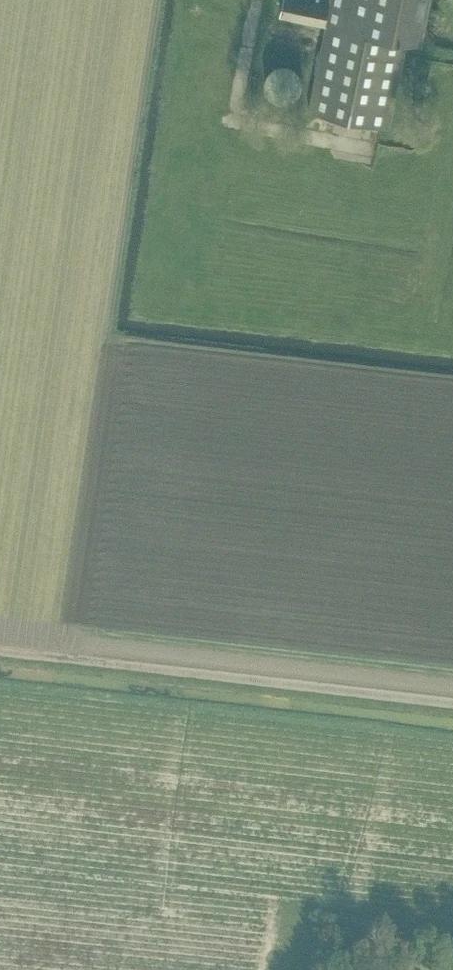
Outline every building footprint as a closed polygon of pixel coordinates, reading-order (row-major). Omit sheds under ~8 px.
[(325,24),(318,54),(309,109),(390,126),(408,40),(422,42),(431,0),(283,0),(280,14),(325,24)] [(303,81),(303,77),(301,73),(299,70),(296,67),(293,64),(289,63),(285,62),(281,62),(277,63),(273,65),(270,68),(267,71),(266,75),(265,79),(265,83),(266,87),(267,91),(270,94),(272,97),(276,99),(280,100),(283,101),(287,100),(291,99),(295,98),(298,95),(300,92),(302,89),(303,85),(303,81)]
